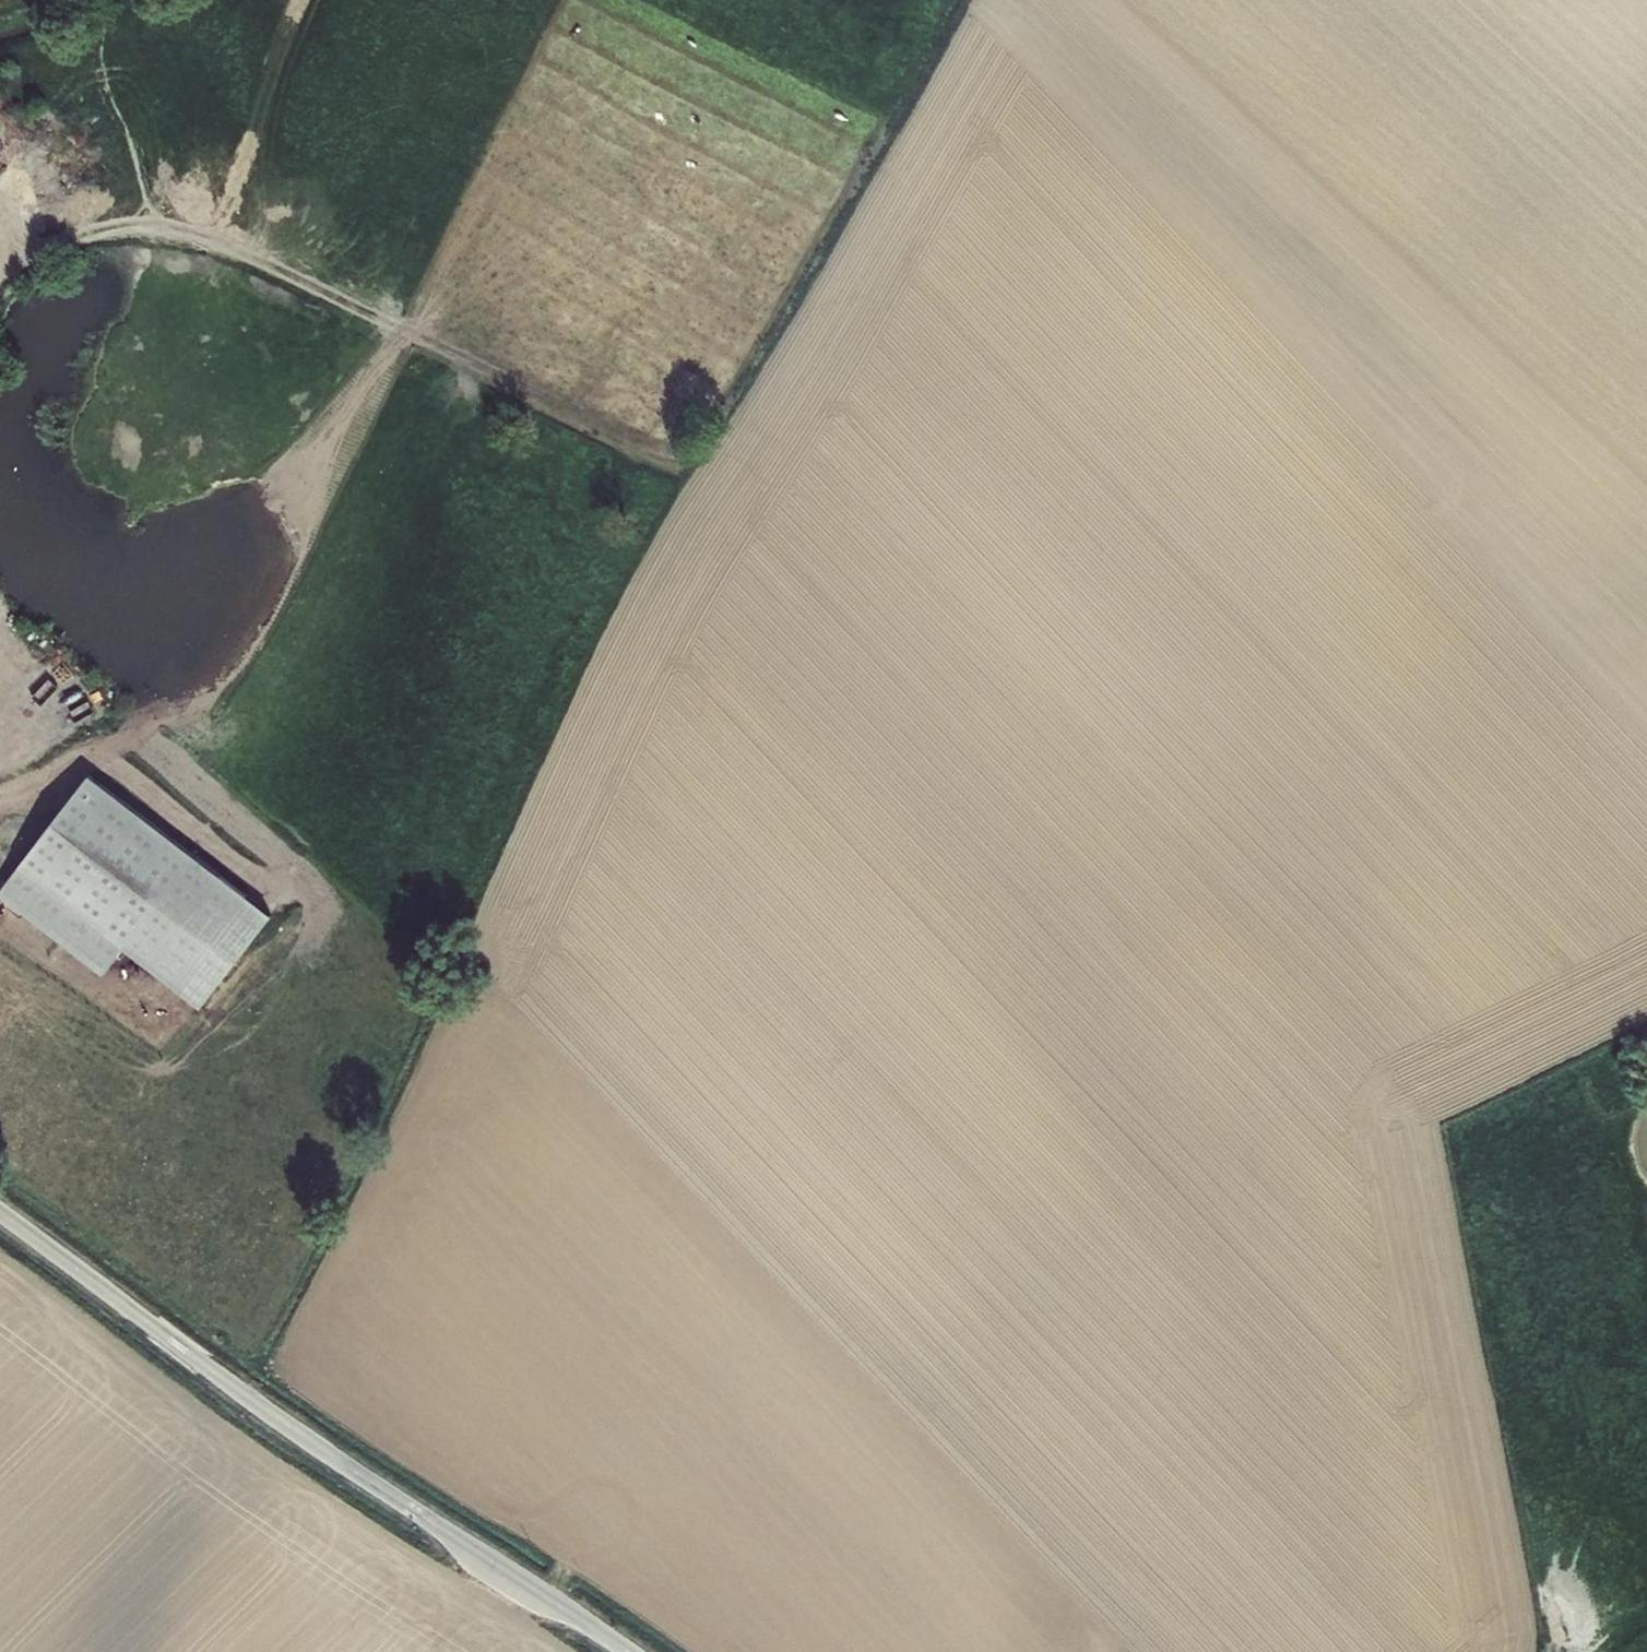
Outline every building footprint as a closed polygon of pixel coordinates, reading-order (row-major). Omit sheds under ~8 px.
[(91,776),(0,891),(0,896),(104,976),(125,949),(202,1009),(274,916),(91,776)]
